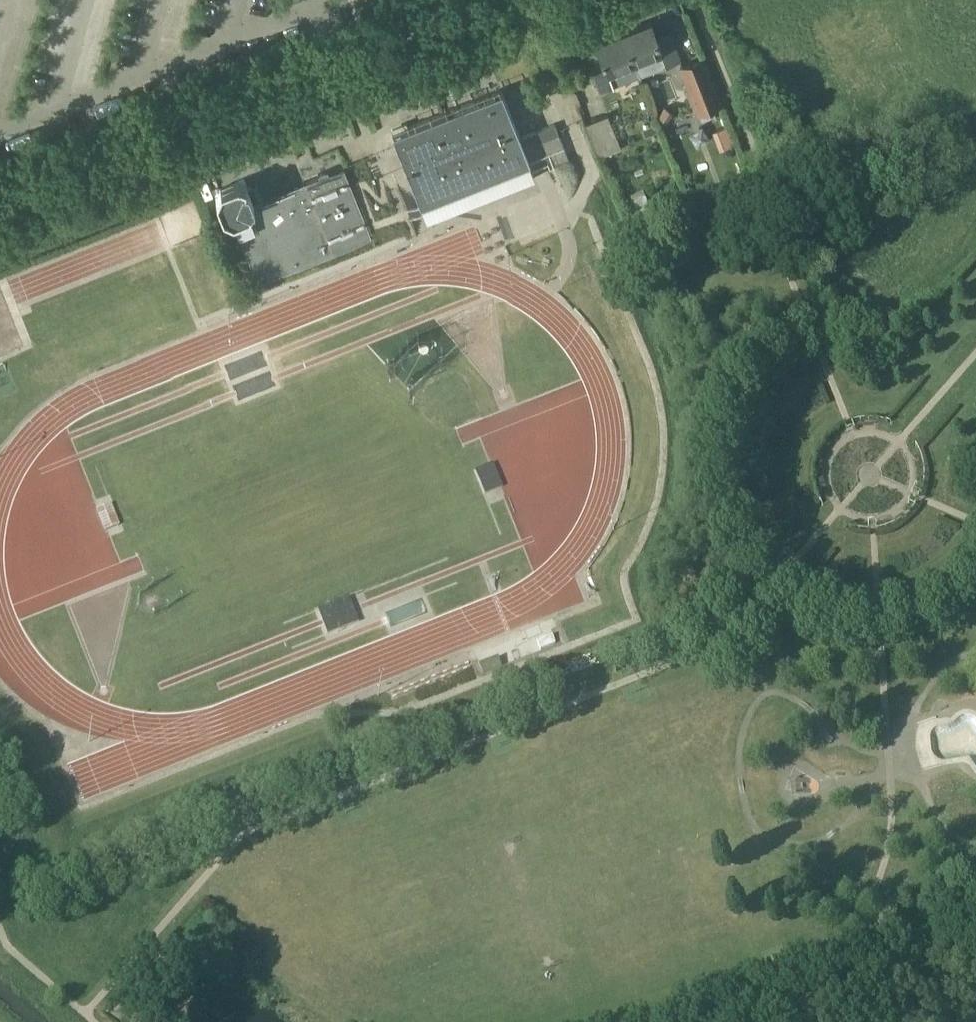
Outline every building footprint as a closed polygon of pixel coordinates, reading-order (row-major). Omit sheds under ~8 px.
[(651,23),(623,33),(634,61),(640,75),(680,59),(669,33),(657,38),(651,23)] [(634,61),(623,33),(596,44),(601,59),(590,64),(600,90),(614,85),(608,71),(634,61)] [(678,66),(682,78),(697,115),(723,105),(704,56),(678,66)] [(501,90),(393,133),(425,216),(534,173),(501,90)] [(610,113),(588,121),(600,155),(623,147),(610,113)] [(548,168),(549,167),(569,160),(555,124),(534,132),(548,168)] [(258,283),(334,253),(306,182),(254,203),(247,187),(237,182),(220,189),(216,199),(222,215),(233,220),(258,283)] [(657,227),(646,200),(630,207),(640,233),(657,227)]
